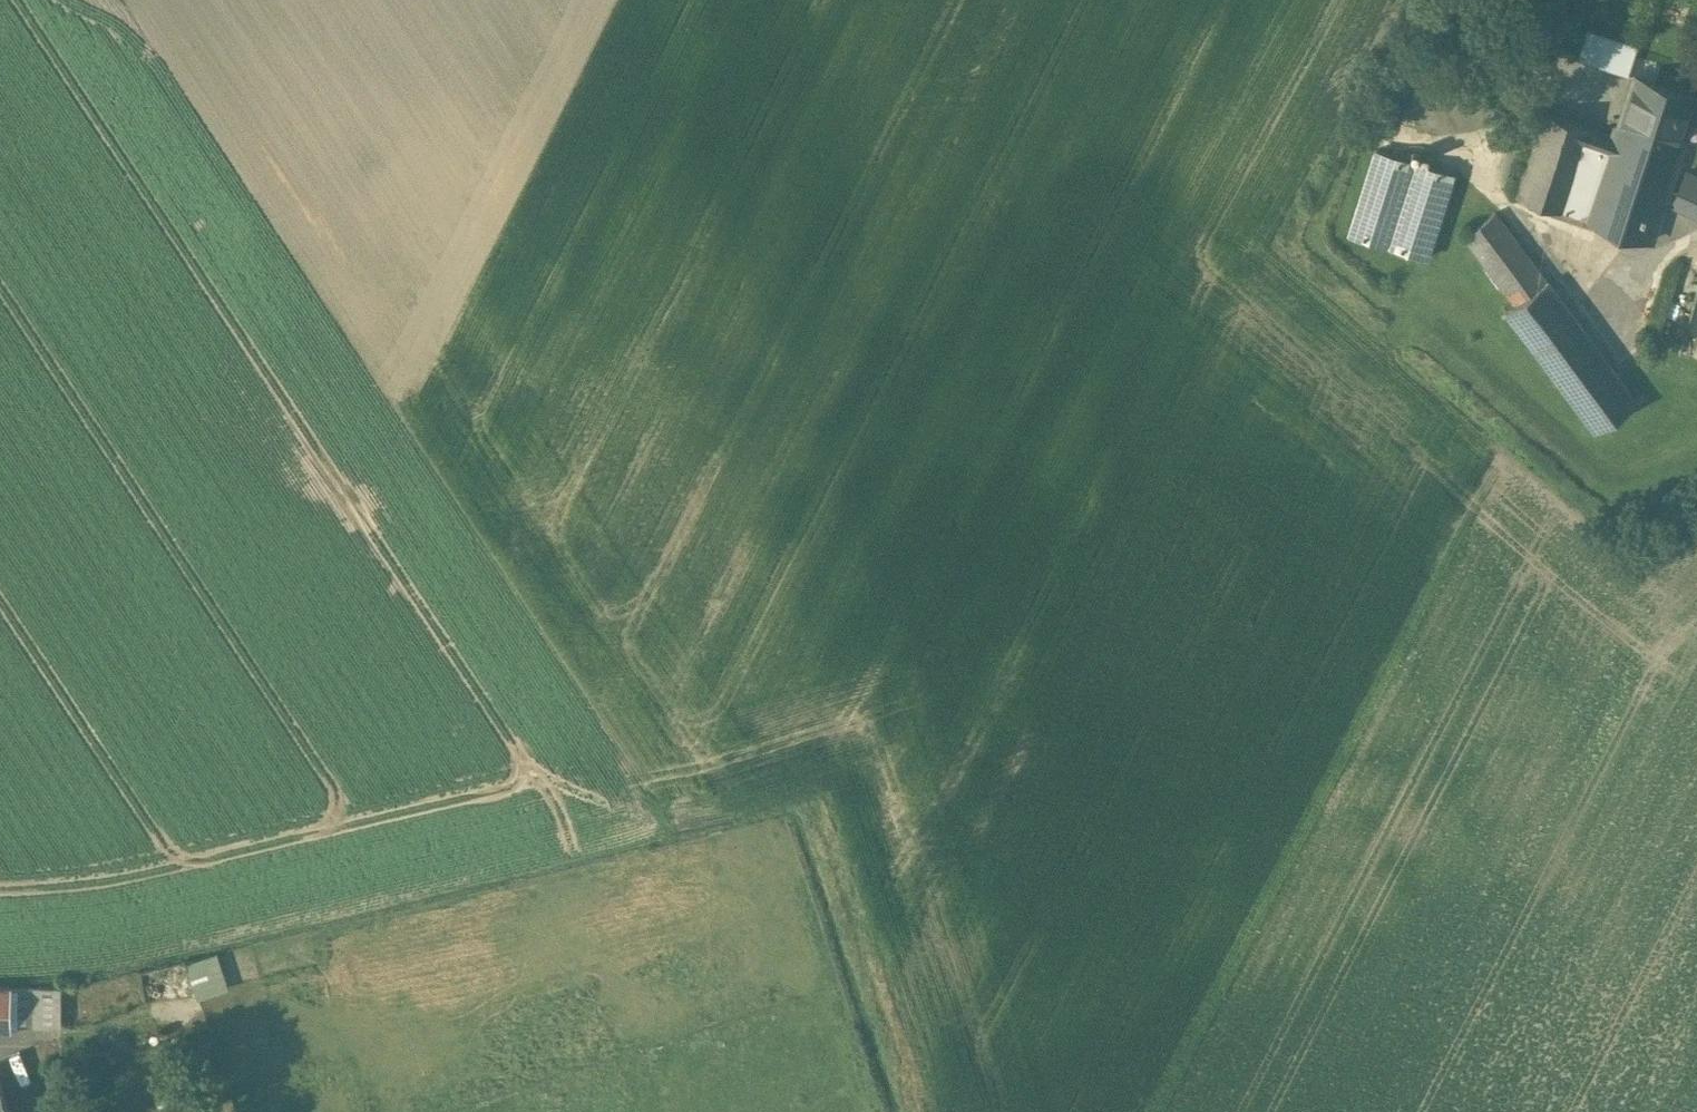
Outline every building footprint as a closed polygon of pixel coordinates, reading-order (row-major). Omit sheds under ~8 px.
[(1637,48),(1586,31),(1579,57),(1628,73),(1637,48)] [(1695,93),(1634,74),(1618,125),(1682,146),(1685,139),(1681,138),(1695,93)] [(1613,134),(1544,111),(1516,194),(1653,239),(1682,146),(1618,125),(1615,124),(1613,134)] [(1453,173),(1376,148),(1349,231),(1427,256),(1453,173)] [(1686,171),(1680,190),(1696,197),(1696,176),(1686,171)] [(1680,190),(1673,205),(1696,215),(1696,197),(1680,190)] [(1547,281),(1495,212),(1465,234),(1516,303),(1547,281)] [(1636,400),(1547,281),(1516,303),(1506,311),(1595,431),(1636,400)] [(199,997),(232,986),(220,950),(187,961),(199,997)] [(11,1027),(11,987),(0,987),(0,1027),(11,1027)] [(60,987),(11,987),(11,1027),(60,1026),(60,987)] [(0,1081),(0,1111),(12,1111),(0,1081)]
